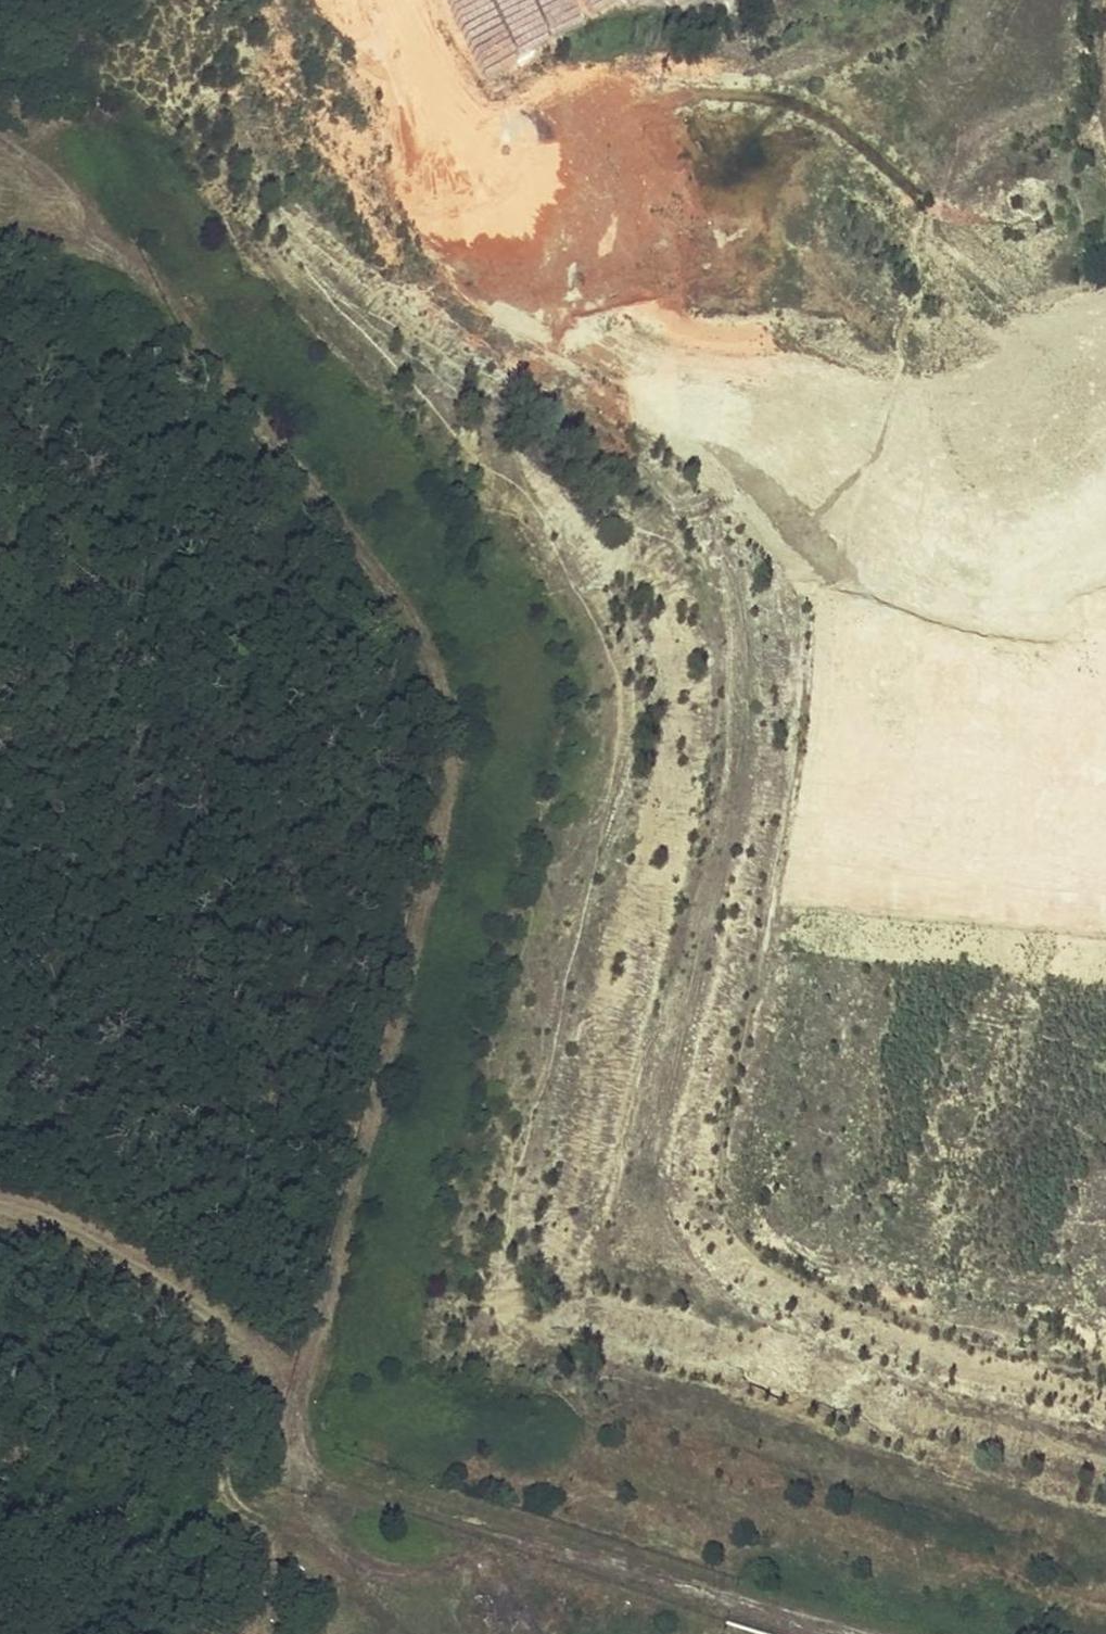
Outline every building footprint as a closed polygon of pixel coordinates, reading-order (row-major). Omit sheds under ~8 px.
[(490,58),(529,36),(538,52),(629,0),(457,0),(490,58)] [(642,10),(659,0),(636,0),(642,10)]
